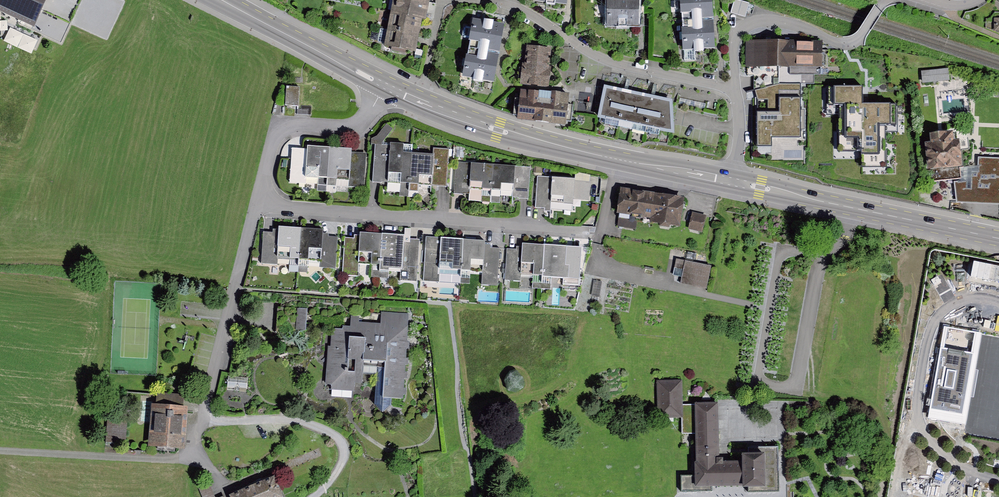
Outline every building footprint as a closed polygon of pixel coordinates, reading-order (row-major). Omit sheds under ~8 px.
[(32,21),(42,0),(0,0),(0,6),(32,21)] [(391,11),(423,18),(426,19),(428,9),(430,0),(394,0),(391,11)] [(606,26),(638,27),(639,0),(607,0),(606,26)] [(683,51),(715,49),(714,21),(712,0),(680,0),(683,51)] [(730,13),(745,17),(749,4),(735,0),(734,0),(730,13)] [(391,11),(388,28),(419,35),(421,28),(423,18),(391,11)] [(494,83),(504,25),(473,19),(471,28),(466,26),(464,28),(462,35),(464,38),(469,39),(462,77),(494,83)] [(388,28),(384,47),(415,54),(418,43),(419,35),(388,28)] [(823,43),(747,41),(746,67),(823,69),(823,43)] [(527,47),(525,65),(523,65),(520,86),(549,89),(552,67),(550,67),(552,49),(527,47)] [(949,69),(921,72),(922,85),(950,82),(949,69)] [(779,85),(755,92),(758,100),(757,148),(772,148),(772,139),(801,139),(801,85),(779,85)] [(300,87),(286,86),(285,106),(298,107),(300,87)] [(604,86),(599,119),(675,135),(672,101),(604,86)] [(863,88),(835,88),(835,106),(840,106),(841,152),(862,152),(862,170),(887,169),(886,128),(897,127),(896,105),(868,106),(864,106),(863,88)] [(520,90),(517,119),(565,124),(569,96),(520,90)] [(312,106),(302,106),(301,109),(297,109),(297,115),(311,115),(312,106)] [(392,129),(386,124),(377,136),(383,141),(392,129)] [(952,133),(933,134),(934,144),(927,144),(929,169),(962,167),(960,142),(953,143),(952,133)] [(383,141),(377,136),(371,139),(371,145),(375,145),(382,145),(382,143),(383,141)] [(403,144),(390,144),(390,145),(388,184),(400,184),(399,197),(408,197),(408,191),(411,153),(403,153),(403,144)] [(388,184),(390,145),(382,145),(375,145),(372,183),(388,184)] [(329,149),(308,147),(308,149),(305,184),(318,185),(317,191),(326,192),(329,149)] [(305,184),(308,149),(292,148),(290,183),(305,184)] [(434,148),(434,155),(431,186),(446,187),(448,149),(434,148)] [(351,150),(329,149),(326,192),(336,192),(336,186),(348,187),(351,153),(351,150)] [(366,154),(351,153),(348,187),(364,188),(366,154)] [(434,155),(411,153),(408,191),(418,191),(418,185),(431,186),(434,155)] [(954,182),(957,203),(998,206),(998,159),(978,158),(977,172),(973,172),(973,181),(954,182)] [(468,195),(471,164),(456,162),(454,194),(468,195)] [(493,165),(471,164),(468,195),(468,201),(481,202),(482,189),(492,190),(493,165)] [(515,167),(493,165),(492,190),(491,202),(500,203),(500,191),(513,192),(515,167)] [(531,168),(515,167),(513,192),(513,198),(518,198),(519,199),(529,200),(531,168)] [(551,203),(553,178),(538,177),(536,208),(544,209),(544,211),(551,212),(551,203)] [(575,182),(575,180),(553,178),(551,203),(573,205),(574,199),(589,200),(590,183),(575,182)] [(651,219),(654,194),(621,189),(617,214),(651,219)] [(651,219),(650,222),(659,224),(659,229),(669,230),(670,226),(680,227),(684,198),(654,194),(651,219)] [(707,216),(693,212),(688,229),(703,233),(707,216)] [(301,228),(278,226),(278,230),(276,259),(290,260),(290,265),(299,265),(300,260),(301,228)] [(325,229),(301,228),(300,260),(323,261),(324,233),(325,229)] [(276,259),(278,230),(273,229),(273,233),(264,233),(261,264),(276,265),(276,259)] [(329,233),(324,233),(323,261),(322,268),(336,268),(337,238),(329,238),(329,233)] [(382,234),(361,233),(361,236),(358,264),(379,265),(382,234)] [(404,236),(382,234),(379,265),(379,272),(389,272),(389,268),(402,269),(404,239),(404,236)] [(358,264),(361,236),(354,235),(354,239),(346,238),(343,275),(357,276),(358,264)] [(439,273),(442,239),(426,238),(423,281),(439,282),(439,273)] [(419,240),(404,239),(402,269),(402,280),(416,281),(419,240)] [(461,271),(464,240),(442,239),(439,273),(461,275),(461,271)] [(485,242),(464,240),(461,271),(483,272),(485,245),(485,242)] [(490,245),(485,245),(483,272),(483,285),(498,286),(500,249),(490,248),(490,245)] [(542,276),(544,246),(522,245),(522,247),(520,275),(542,276)] [(567,247),(544,246),(542,276),(542,278),(564,279),(569,279),(570,267),(565,267),(566,253),(567,247)] [(520,275),(522,247),(517,247),(516,250),(507,249),(505,281),(520,282),(520,275)] [(581,254),(566,253),(565,267),(570,267),(569,279),(564,279),(564,284),(579,285),(581,254)] [(706,289),(711,267),(676,259),(671,281),(706,289)] [(996,278),(996,260),(964,259),(964,277),(996,278)] [(534,279),(532,287),(551,291),(553,283),(534,279)] [(602,282),(594,281),(591,296),(599,297),(602,282)] [(307,309),(277,308),(276,335),(296,336),(296,331),(297,314),(307,315),(307,309)] [(381,311),(380,324),(360,322),(360,316),(351,315),(350,327),(343,327),(342,329),(332,329),(331,346),(327,346),(325,383),(347,384),(363,385),(364,364),(377,365),(375,405),(382,414),(392,406),(392,400),(403,401),(403,396),(406,396),(406,389),(403,389),(404,380),(407,380),(407,373),(405,373),(405,367),(408,367),(408,359),(405,359),(406,350),(409,350),(410,343),(406,343),(408,312),(381,311)] [(306,331),(307,315),(297,314),(296,331),(306,331)] [(973,352),(940,347),(929,409),(962,414),(973,352)] [(228,377),(227,389),(246,391),(247,378),(228,377)] [(681,379),(655,379),(655,415),(681,415),(681,379)] [(157,406),(152,405),(148,447),(185,450),(189,408),(184,407),(185,396),(158,394),(157,406)] [(696,487),(719,486),(744,486),(744,488),(749,493),(779,492),(779,484),(778,447),(748,448),(743,448),(743,455),(743,462),(718,463),(717,402),(694,403),(696,487)] [(127,418),(107,417),(106,443),(126,444),(127,418)] [(230,496),(282,496),(274,477),(230,496)] [(202,496),(215,496),(210,482),(198,487),(202,496)]
